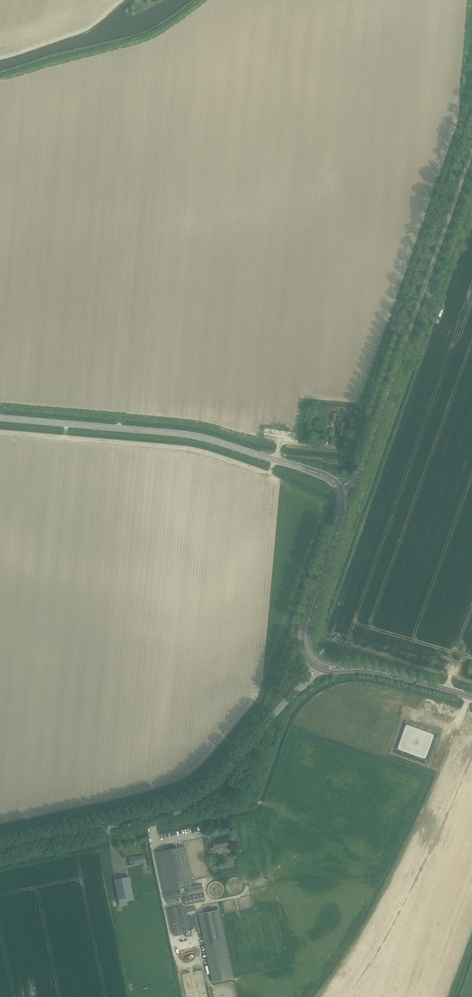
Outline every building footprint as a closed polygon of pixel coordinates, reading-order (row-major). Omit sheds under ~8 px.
[(338,436),(343,436),(345,423),(340,422),(340,418),(336,418),(336,413),(332,413),(331,420),(336,421),(336,426),(338,426),(337,436),(338,436)] [(215,852),(214,850),(229,847),(227,838),(212,841),(213,845),(209,845),(211,853),(215,852)] [(173,936),(191,932),(190,929),(188,917),(187,912),(186,908),(185,905),(205,901),(202,884),(193,886),(191,880),(184,846),(155,852),(164,892),(166,901),(166,900),(167,904),(179,902),(178,898),(183,897),(185,905),(168,909),(173,936)] [(142,867),(147,866),(144,855),(129,858),(131,866),(141,863),(142,867)] [(115,880),(118,898),(119,903),(134,900),(129,877),(115,880)] [(219,909),(198,913),(212,982),(233,978),(219,909)]
